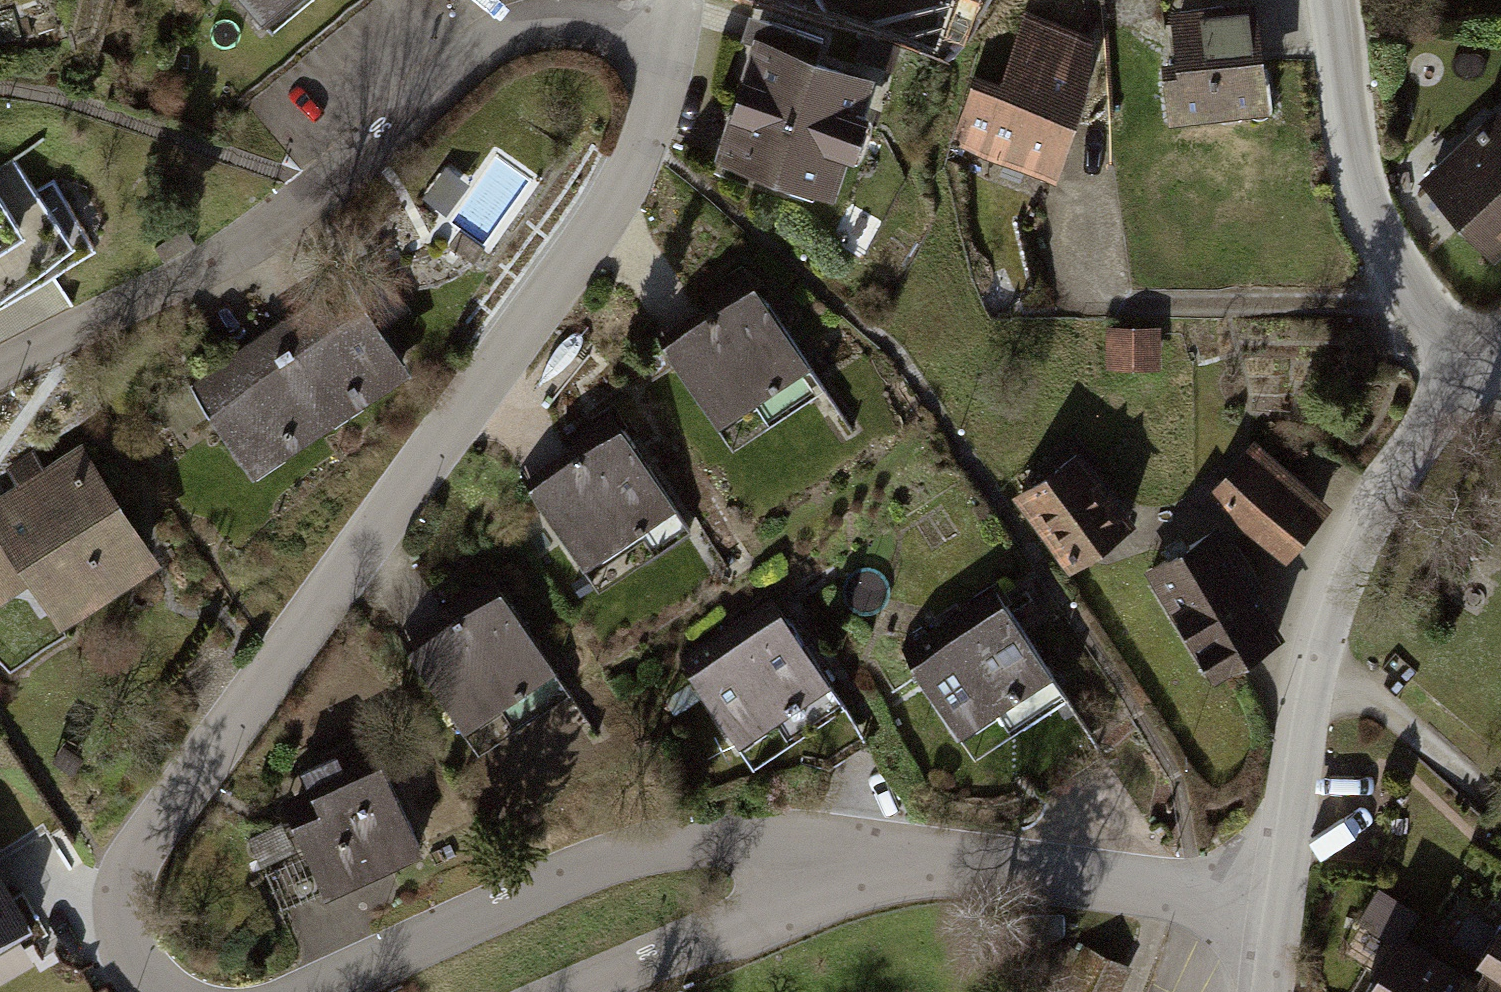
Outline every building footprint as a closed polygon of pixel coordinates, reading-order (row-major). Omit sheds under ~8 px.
[(266,26),(297,0),(244,0),(266,26)] [(1266,14),(1169,25),(1181,130),(1278,119),(1266,14)] [(742,40),(752,43),(754,37),(818,58),(824,41),(749,16),(742,40)] [(977,74),(951,149),(1054,185),(1102,45),(1028,20),(1006,84),(977,74)] [(818,58),(754,37),(752,43),(714,163),(835,201),(849,157),(856,160),(870,115),(864,113),(876,75),(818,58)] [(1419,180),(1491,261),(1500,252),(1500,111),(1500,109),(1419,180)] [(94,253),(53,185),(38,192),(16,161),(0,172),(0,306),(94,253)] [(344,280),(268,332),(331,425),(408,373),(344,280)] [(754,287),(667,344),(734,447),(822,389),(754,287)] [(331,425),(268,332),(191,384),(255,477),(331,425)] [(1156,335),(1106,333),(1104,370),(1155,372),(1156,335)] [(574,445),(520,479),(593,591),(688,530),(612,412),(570,439),(574,445)] [(0,502),(0,602),(33,580),(60,620),(150,560),(77,450),(0,502)] [(1080,460),(1022,501),(1070,567),(1128,526),(1080,460)] [(1270,480),(1241,514),(1286,553),(1316,519),(1270,480)] [(1214,531),(1152,569),(1215,672),(1277,634),(1214,531)] [(493,597),(404,657),(470,755),(559,694),(493,597)] [(995,611),(907,670),(969,763),(1057,705),(995,611)] [(772,616),(680,675),(746,776),(837,717),(772,616)] [(309,813),(274,827),(306,907),(416,863),(375,762),(300,792),(309,813)] [(33,927),(7,885),(0,872),(0,947),(33,927)] [(1359,921),(1400,946),(1412,927),(1420,913),(1380,887),(1359,921)] [(1479,968),(1412,927),(1400,946),(1372,991),(1500,991),(1500,933),(1479,968)] [(1087,953),(1068,991),(1113,991),(1123,970),(1087,953)]
